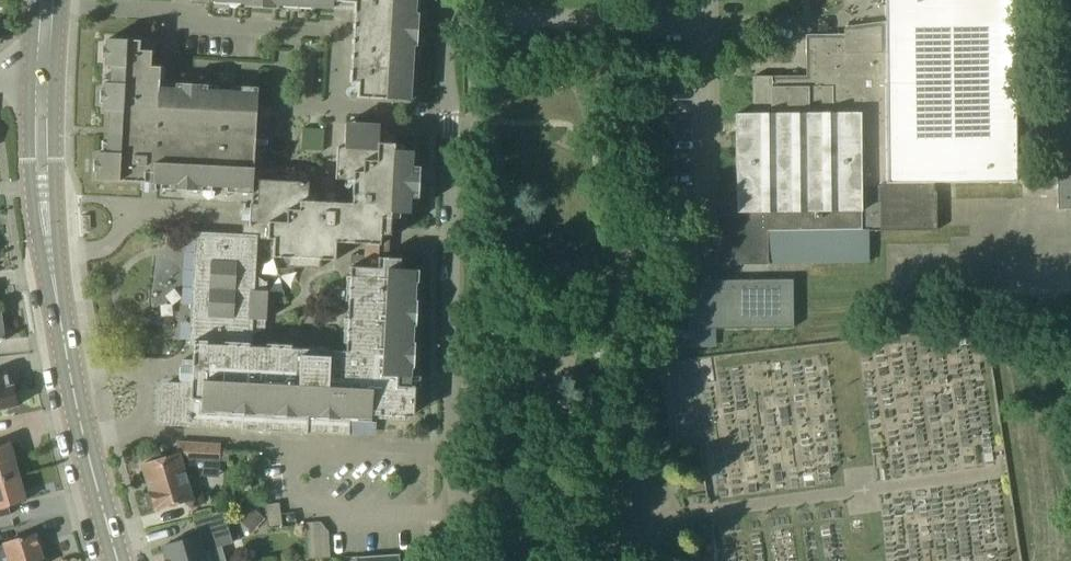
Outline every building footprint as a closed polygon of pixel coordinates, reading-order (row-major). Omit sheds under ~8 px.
[(240,2),(245,2),(245,7),(278,9),(279,5),(284,5),(284,0),(240,0),(240,2)] [(310,0),(310,6),(333,8),(333,2),(355,3),(350,82),(358,82),(357,98),(410,101),(411,77),(405,77),(406,51),(412,52),(413,46),(417,46),(419,13),(415,13),(415,7),(409,7),(409,0),(307,0),(310,0)] [(934,192),(934,182),(1015,182),(1013,0),(885,0),(885,21),(852,25),(847,25),(844,29),(844,34),(806,34),(806,54),(810,54),(810,76),(771,77),(771,76),(753,76),(753,113),(735,113),(736,204),(715,205),(715,265),(769,264),(769,262),(869,261),(868,231),(936,231),(936,192),(934,192)] [(176,83),(176,85),(176,89),(159,88),(160,67),(151,66),(151,54),(155,55),(155,51),(140,50),(140,40),(107,39),(107,46),(103,46),(102,59),(106,59),(106,66),(112,67),(111,83),(105,82),(105,90),(101,90),(100,102),(104,103),(104,110),(110,110),(109,128),(113,128),(113,135),(109,135),(108,152),(99,152),(99,159),(95,159),(94,172),(98,172),(98,179),(142,182),(142,188),(141,188),(141,189),(157,190),(157,189),(156,189),(156,182),(171,183),(170,189),(202,191),(203,185),(237,187),(236,193),(251,193),(252,193),(252,186),(256,136),(271,137),(272,106),(257,105),(258,87),(241,86),(241,92),(207,91),(208,85),(176,83)] [(408,215),(409,198),(418,198),(420,167),(411,166),(412,151),(394,150),(395,144),(378,143),(379,130),(379,125),(358,124),(358,130),(345,130),(344,147),(337,147),(336,179),(353,180),(352,203),(336,202),(336,196),(339,196),(339,194),(322,193),(322,195),(325,195),(325,202),(307,201),(309,182),(298,182),(299,171),(309,172),(309,170),(260,168),(262,137),(271,138),(271,137),(256,136),(252,186),(252,193),(251,193),(250,208),(245,208),(245,203),(244,203),(242,236),(255,236),(256,239),(274,240),(273,258),(288,259),(287,266),(319,268),(319,260),(335,261),(336,243),(379,245),(378,258),(404,260),(404,259),(392,258),(390,214),(408,215)] [(1056,183),(1057,209),(1070,209),(1070,183),(1056,183)] [(157,425),(179,426),(242,429),(242,430),(307,434),(307,432),(349,434),(350,417),(357,417),(357,420),(371,421),(371,415),(379,415),(379,418),(404,420),(404,417),(408,417),(414,412),(414,406),(425,407),(427,376),(410,375),(411,368),(414,368),(415,342),(412,342),(413,326),(416,326),(417,300),(414,300),(415,283),(418,283),(419,270),(403,269),(404,260),(378,258),(378,268),(351,267),(350,276),(346,276),(343,352),(291,349),(292,345),(266,344),(266,348),(250,347),(251,336),(265,328),(266,320),(268,320),(269,291),(267,291),(267,283),(254,273),(256,239),(255,236),(242,236),(197,234),(196,253),(201,253),(200,266),(195,265),(195,281),(200,281),(199,294),(194,294),(193,309),(198,309),(197,322),(192,322),(191,340),(189,340),(189,344),(193,344),(193,359),(183,359),(181,383),(169,382),(165,382),(162,384),(160,387),(159,391),(157,425)] [(687,280),(688,329),(793,327),(792,279),(687,280)] [(6,373),(0,374),(0,410),(18,405),(13,385),(10,372),(6,373)] [(555,416),(535,412),(533,425),(553,428),(555,416)] [(221,443),(178,441),(178,454),(141,464),(149,492),(146,497),(148,505),(154,507),(155,510),(192,499),(186,477),(197,473),(193,460),(219,462),(221,443)] [(18,474),(9,442),(0,445),(0,479),(18,474)] [(8,514),(6,506),(25,500),(18,474),(0,479),(0,516),(8,514)] [(203,551),(233,543),(224,511),(215,514),(194,519),(197,530),(181,535),(182,539),(165,544),(169,558),(164,560),(165,560),(206,560),(203,551)] [(305,521),(306,556),(327,556),(326,520),(305,521)] [(35,534),(3,543),(4,544),(0,545),(0,556),(7,554),(9,560),(43,560),(35,534)]
